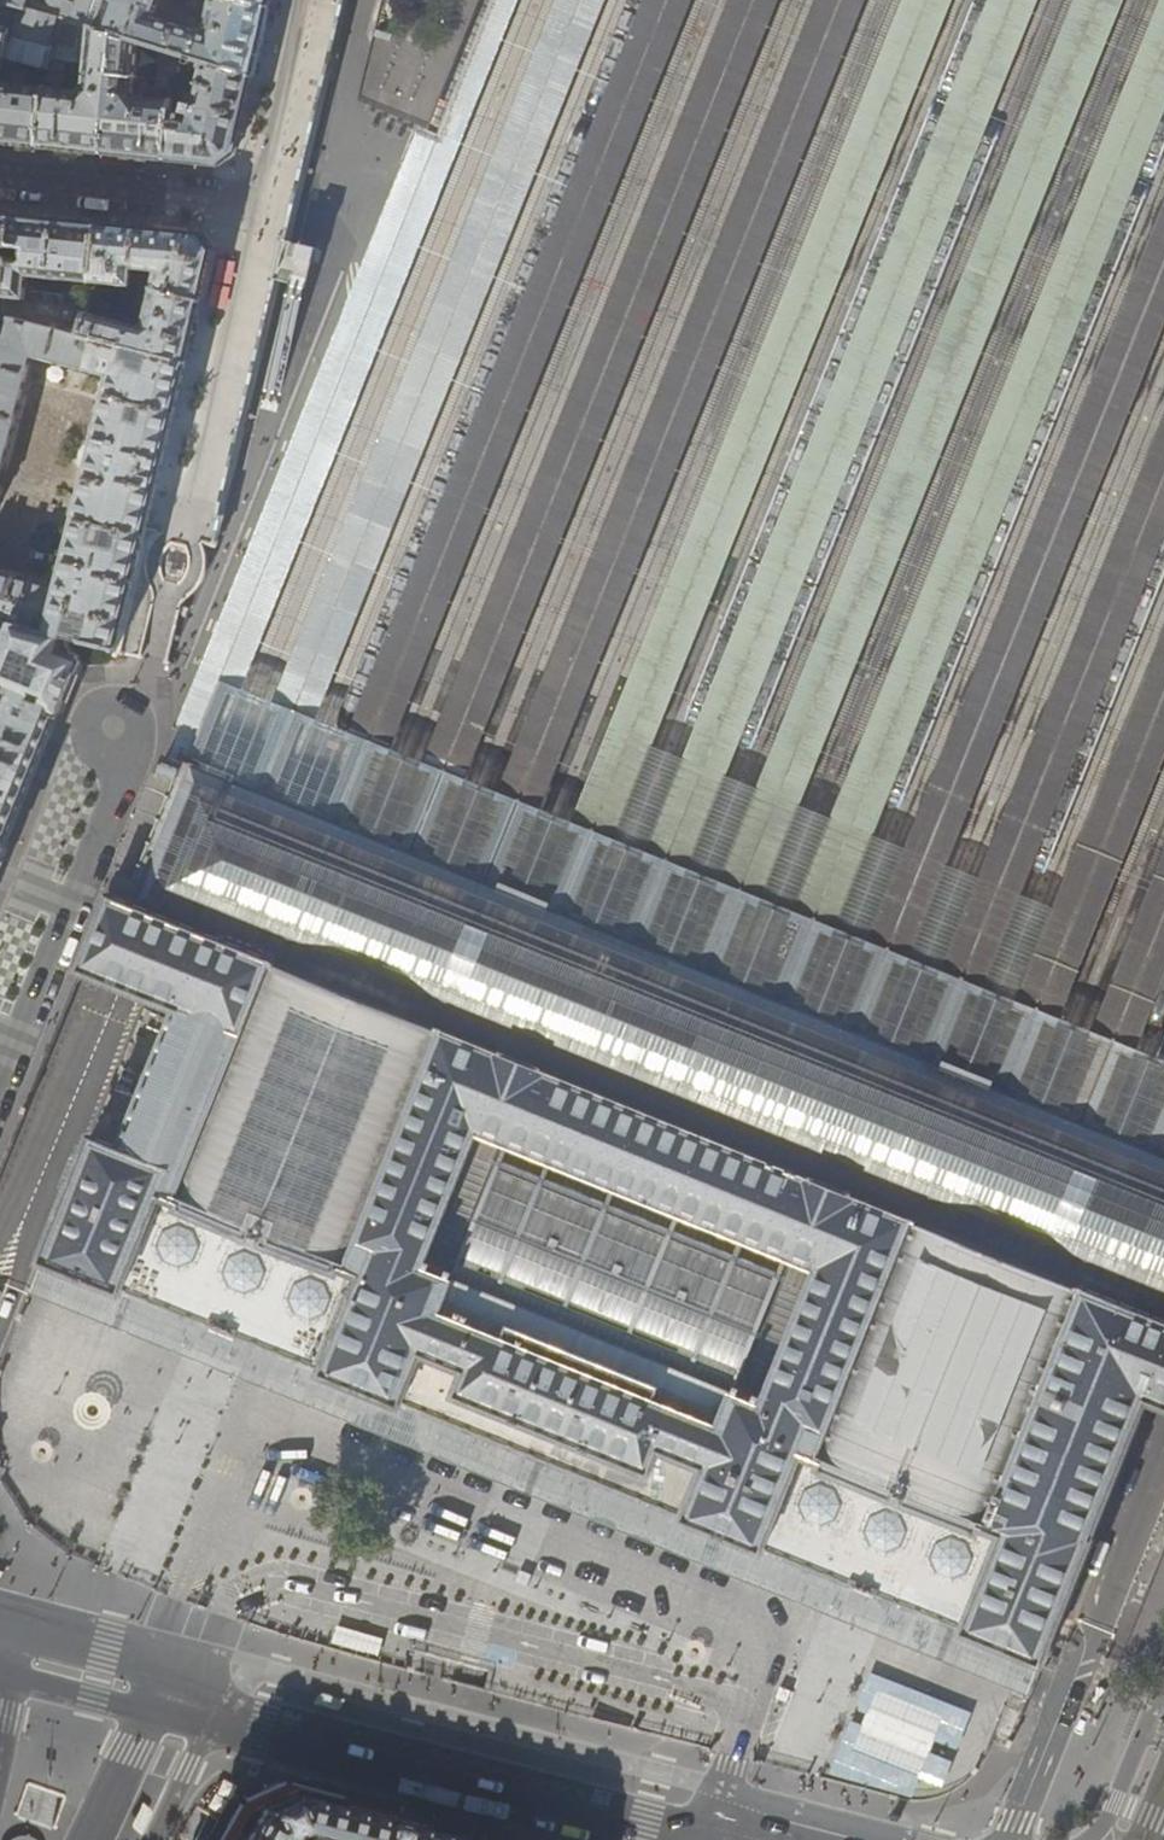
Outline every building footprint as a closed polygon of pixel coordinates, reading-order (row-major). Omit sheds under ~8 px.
[(61,19),(84,25),(93,0),(0,0),(0,3),(61,19)] [(117,1),(116,0),(93,0),(84,25),(114,34),(138,42),(159,49),(177,54),(253,76),(260,45),(269,7),(240,0),(212,0),(207,28),(203,27),(202,34),(153,18),(160,0),(117,0),(117,1)] [(378,29),(391,35),(376,91),(420,110),(464,0),(384,0),(378,29)] [(599,745),(641,763),(950,0),(904,0),(599,745)] [(677,777),(717,794),(1036,0),(991,0),(677,777)] [(749,807),(790,823),(1126,0),(1078,0),(749,807)] [(975,465),(822,836),(866,854),(1163,118),(1163,0),(1162,0),(975,465)] [(61,19),(0,3),(0,72),(10,34),(54,46),(61,19)] [(114,34),(84,25),(61,19),(54,46),(44,88),(39,146),(66,149),(102,153),(114,34)] [(134,91),(138,42),(114,34),(102,153),(139,156),(166,159),(177,54),(159,49),(155,93),(149,99),(138,98),(134,91)] [(243,121),(253,76),(177,54),(166,159),(187,161),(214,164),(220,165),(235,154),(243,121)] [(29,145),(39,146),(44,88),(25,86),(26,73),(9,71),(3,83),(0,83),(0,142),(29,145)] [(3,298),(12,217),(0,215),(0,297),(3,298)] [(94,264),(98,225),(54,221),(12,217),(3,298),(1,316),(80,336),(90,297),(94,264)] [(143,230),(98,225),(94,264),(90,297),(107,300),(109,284),(132,286),(133,268),(155,271),(153,282),(144,280),(143,286),(200,301),(212,250),(201,236),(143,230)] [(110,301),(107,300),(90,297),(80,336),(186,362),(193,333),(200,301),(143,286),(140,286),(134,307),(134,308),(147,311),(144,325),(141,325),(141,327),(106,317),(110,301)] [(0,475),(32,356),(108,375),(78,497),(56,589),(0,574),(0,619),(12,622),(45,631),(72,637),(119,650),(147,527),(150,516),(159,476),(186,362),(80,336),(1,316),(0,316),(0,476),(0,475)] [(8,849),(3,848),(58,712),(63,713),(73,688),(82,664),(81,661),(78,660),(79,656),(76,655),(69,644),(72,637),(45,631),(12,622),(2,647),(0,647),(0,869),(8,849)] [(1087,1545),(1088,1546),(1090,1540),(1088,1539),(1089,1535),(1096,1517),(1098,1512),(1105,1494),(1106,1495),(1107,1491),(1107,1490),(1107,1489),(1114,1472),(1115,1472),(1116,1468),(1123,1450),(1124,1450),(1125,1446),(1125,1445),(1132,1427),(1133,1427),(1134,1423),(1141,1405),(1142,1405),(1143,1401),(1146,1403),(1147,1402),(1161,1408),(1162,1408),(1162,1409),(1163,1410),(1163,1081),(1145,1128),(1108,1113),(1091,1106),(1069,1097),(1028,1081),(1011,1074),(990,1065),(1000,1037),(1044,926),(801,828),(663,772),(639,763),(606,847),(584,902),(568,896),(549,888),(511,873),(497,867),(474,858),(437,842),(420,836),(400,828),(362,813),(343,805),(325,797),(322,796),(286,782),(271,776),(250,767),(213,752),(204,749),(195,745),(186,767),(184,766),(185,764),(183,763),(181,767),(165,761),(164,764),(163,764),(162,766),(161,765),(158,772),(159,773),(159,774),(159,775),(158,778),(161,779),(155,793),(154,799),(157,805),(164,810),(162,815),(160,820),(159,819),(157,820),(158,822),(159,823),(157,827),(153,838),(151,843),(149,842),(148,843),(148,845),(150,846),(148,851),(146,855),(145,856),(137,855),(131,857),(127,862),(122,876),(119,875),(118,877),(117,879),(116,879),(113,886),(114,886),(113,887),(113,888),(114,888),(112,891),(113,892),(111,897),(108,896),(105,901),(106,902),(105,905),(104,909),(106,910),(102,919),(100,919),(99,921),(98,923),(98,922),(96,926),(97,926),(96,927),(97,928),(95,931),(97,931),(93,940),(92,940),(91,942),(90,942),(90,944),(89,943),(88,947),(88,948),(88,949),(87,951),(89,952),(85,961),(83,961),(82,965),(81,964),(79,967),(77,972),(76,973),(82,975),(85,976),(85,975),(87,975),(101,981),(102,982),(106,984),(106,983),(107,983),(123,990),(122,991),(126,992),(126,991),(143,998),(142,999),(148,1001),(149,1001),(150,1001),(170,1009),(171,1010),(173,1011),(172,1014),(174,1014),(166,1033),(165,1033),(163,1036),(164,1037),(157,1056),(156,1055),(154,1059),(155,1059),(148,1078),(147,1078),(145,1081),(146,1081),(139,1101),(138,1100),(136,1104),(137,1104),(130,1123),(129,1122),(128,1126),(121,1145),(119,1147),(118,1149),(96,1140),(96,1139),(90,1136),(87,1142),(89,1143),(88,1143),(88,1144),(89,1145),(90,1146),(82,1165),(81,1165),(80,1165),(79,1165),(79,1166),(79,1167),(79,1168),(80,1168),(73,1188),(72,1188),(71,1188),(70,1188),(70,1189),(70,1190),(70,1191),(71,1191),(64,1211),(63,1211),(62,1211),(61,1211),(61,1212),(60,1213),(61,1214),(62,1214),(54,1234),(53,1234),(52,1234),(51,1235),(51,1236),(52,1237),(53,1237),(45,1257),(44,1257),(43,1257),(42,1258),(41,1258),(39,1264),(45,1266),(45,1265),(46,1265),(47,1265),(48,1264),(68,1272),(67,1273),(67,1274),(68,1274),(69,1275),(70,1275),(71,1274),(71,1273),(90,1281),(90,1282),(90,1283),(91,1284),(92,1284),(93,1284),(94,1283),(94,1282),(113,1291),(113,1292),(114,1293),(115,1293),(115,1294),(120,1297),(122,1292),(123,1292),(124,1292),(125,1292),(125,1291),(125,1290),(125,1289),(124,1289),(124,1288),(122,1286),(129,1269),(131,1270),(132,1269),(135,1270),(136,1267),(152,1274),(152,1275),(151,1277),(157,1279),(157,1277),(174,1284),(173,1285),(178,1288),(179,1286),(195,1292),(195,1294),(200,1297),(202,1293),(210,1297),(218,1300),(217,1301),(216,1303),(222,1305),(224,1302),(228,1304),(240,1309),(239,1310),(238,1312),(244,1315),(245,1311),(253,1314),(261,1318),(261,1319),(260,1321),(266,1323),(267,1320),(283,1327),(283,1328),(282,1329),(288,1332),(289,1329),(305,1336),(304,1338),(309,1341),(311,1337),(327,1343),(326,1347),(329,1348),(321,1368),(320,1368),(319,1368),(318,1369),(318,1370),(318,1371),(319,1372),(318,1376),(324,1378),(325,1376),(328,1377),(346,1383),(345,1384),(347,1385),(346,1385),(346,1386),(347,1387),(348,1387),(348,1388),(349,1387),(350,1386),(351,1386),(352,1385),(360,1388),(369,1392),(368,1393),(370,1393),(369,1394),(369,1395),(370,1396),(370,1397),(371,1397),(372,1396),(373,1396),(373,1395),(374,1395),(375,1394),(392,1401),(391,1403),(393,1403),(393,1404),(394,1405),(394,1407),(399,1409),(401,1404),(402,1404),(403,1404),(404,1403),(404,1402),(404,1401),(403,1401),(402,1400),(403,1399),(401,1399),(409,1380),(414,1382),(415,1380),(430,1386),(430,1387),(429,1388),(435,1391),(436,1388),(452,1395),(451,1397),(456,1400),(457,1397),(473,1404),(472,1406),(478,1408),(479,1406),(495,1412),(494,1413),(494,1414),(499,1417),(500,1415),(516,1421),(515,1423),(521,1425),(522,1423),(529,1426),(538,1429),(537,1430),(537,1432),(542,1434),(543,1432),(551,1435),(559,1438),(558,1440),(564,1442),(564,1440),(572,1444),(580,1447),(579,1449),(585,1451),(586,1449),(602,1455),(601,1456),(601,1458),(606,1460),(607,1458),(615,1461),(623,1464),(622,1466),(628,1468),(629,1466),(645,1473),(644,1475),(649,1477),(650,1475),(666,1481),(666,1482),(665,1483),(671,1486),(672,1484),(687,1490),(686,1492),(690,1493),(689,1495),(691,1495),(689,1499),(690,1500),(687,1509),(685,1508),(683,1512),(682,1512),(682,1513),(681,1513),(680,1513),(679,1513),(678,1514),(678,1515),(679,1516),(680,1516),(681,1517),(680,1517),(679,1521),(685,1524),(685,1523),(686,1523),(687,1523),(688,1522),(707,1530),(707,1531),(708,1531),(709,1532),(710,1532),(711,1531),(712,1531),(713,1529),(722,1532),(730,1536),(729,1538),(730,1539),(730,1540),(731,1541),(732,1542),(733,1541),(734,1541),(734,1540),(753,1548),(753,1549),(753,1550),(754,1551),(755,1551),(755,1552),(760,1554),(762,1550),(763,1550),(764,1550),(765,1549),(765,1548),(765,1547),(764,1546),(763,1546),(763,1545),(767,1546),(770,1538),(774,1528),(775,1528),(776,1525),(792,1532),(791,1532),(791,1534),(796,1536),(797,1535),(796,1534),(797,1534),(813,1541),(812,1543),(818,1545),(819,1543),(818,1543),(835,1549),(835,1550),(834,1552),(840,1554),(841,1552),(849,1555),(857,1558),(857,1559),(856,1560),(862,1563),(863,1560),(871,1564),(879,1567),(878,1569),(884,1571),(885,1569),(893,1573),(901,1576),(900,1578),(905,1580),(906,1578),(922,1585),(922,1587),(927,1589),(928,1587),(944,1593),(944,1594),(943,1595),(949,1598),(950,1596),(966,1602),(966,1604),(969,1606),(968,1607),(971,1608),(964,1625),(961,1624),(961,1625),(960,1625),(959,1625),(958,1625),(957,1626),(957,1628),(958,1628),(959,1629),(958,1633),(960,1634),(963,1635),(964,1635),(965,1635),(966,1635),(967,1634),(986,1642),(986,1643),(987,1644),(988,1644),(989,1644),(990,1644),(990,1643),(1009,1651),(1009,1652),(1010,1653),(1011,1653),(1012,1653),(1013,1653),(1032,1660),(1032,1662),(1033,1662),(1034,1663),(1033,1664),(1039,1666),(1041,1661),(1040,1660),(1041,1659),(1040,1658),(1040,1657),(1047,1638),(1049,1638),(1049,1637),(1050,1636),(1050,1635),(1049,1634),(1056,1616),(1057,1615),(1058,1615),(1058,1614),(1059,1613),(1059,1612),(1058,1611),(1059,1609),(1066,1592),(1067,1592),(1068,1592),(1068,1591),(1068,1590),(1068,1589),(1067,1589),(1067,1588),(1075,1569),(1076,1570),(1077,1569),(1077,1568),(1077,1567),(1076,1566),(1084,1547),(1085,1547),(1086,1547),(1086,1546),(1087,1545)] [(877,1686),(851,1749),(920,1777),(946,1714),(877,1686)] [(313,1701),(314,1702),(319,1702),(327,1705),(334,1708),(338,1708),(343,1700),(343,1698),(334,1696),(325,1692),(322,1691),(319,1692),(315,1694),(313,1701)] [(248,1833),(256,1819),(300,1798),(325,1805),(328,1796),(293,1787),(282,1787),(243,1805),(224,1839),(244,1839),(248,1833)] [(372,1816),(325,1805),(300,1798),(256,1819),(248,1833),(244,1839),(465,1839),(372,1816)]
